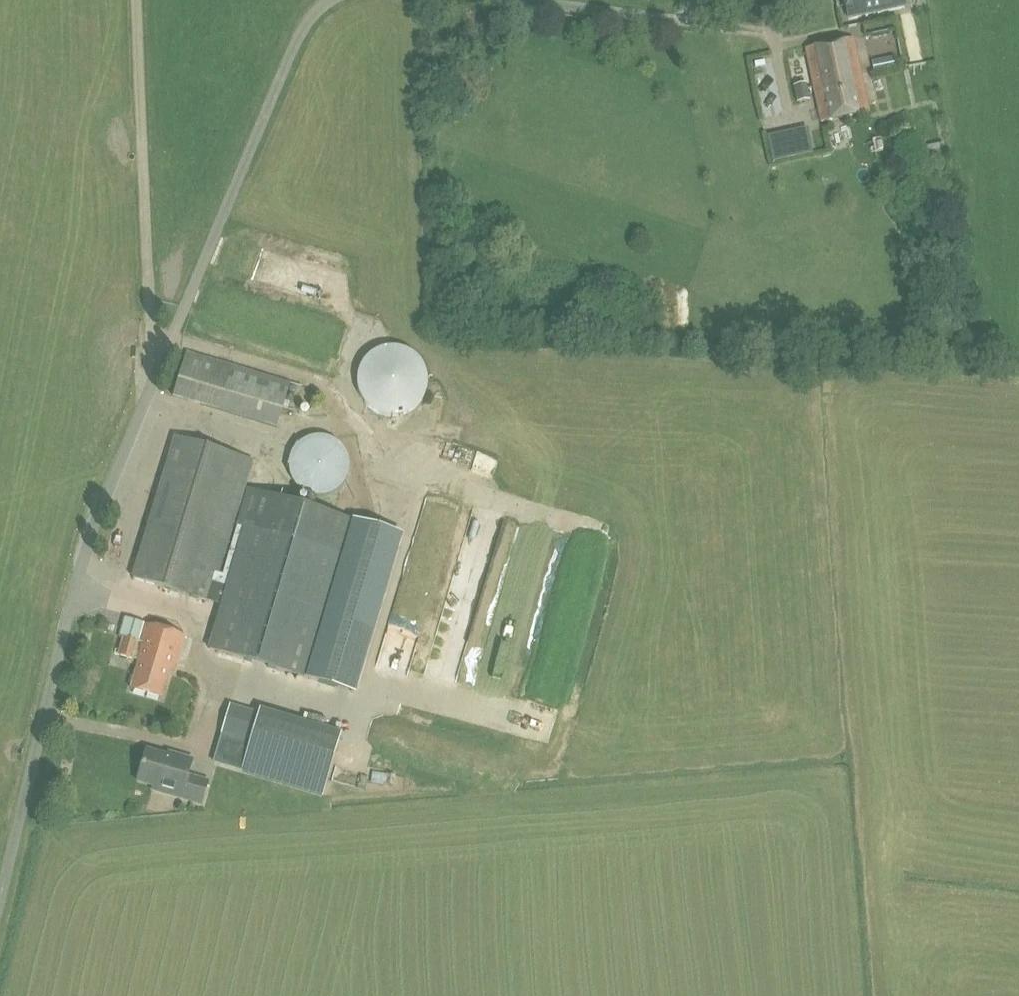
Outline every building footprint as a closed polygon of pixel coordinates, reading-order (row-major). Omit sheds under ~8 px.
[(906,7),(904,0),(845,0),(849,19),(906,7)] [(853,40),(806,50),(822,123),(869,113),(853,40)] [(897,66),(894,54),(871,58),(874,71),(897,66)] [(809,100),(806,84),(794,87),(798,103),(809,100)] [(358,375),(357,386),(360,396),(365,404),(372,411),(382,415),(392,417),(401,416),(411,411),(418,405),(423,396),(426,386),(426,376),(422,366),(416,358),(408,352),(398,348),(387,348),(377,351),(368,357),(362,365),(358,375)] [(171,395),(216,409),(277,428),(290,384),(185,351),(171,395)] [(219,574),(253,461),(176,437),(133,579),(223,606),(210,650),(355,694),(403,537),(252,491),(226,576),(219,574)] [(299,446),(294,454),(291,463),(290,472),(293,481),(298,489),(306,495),(315,498),(324,498),(334,496),(341,490),(347,483),(351,474),(351,464),(348,455),(343,447),(335,441),(326,438),(317,438),(307,441),(299,446)] [(479,516),(472,538),(492,545),(500,522),(479,516)] [(532,617),(544,556),(520,551),(508,613),(532,617)] [(461,563),(431,672),(455,679),(485,570),(461,563)] [(186,636),(149,626),(149,625),(126,619),(120,637),(125,638),(120,656),(139,661),(131,691),(163,699),(170,671),(175,673),(186,636)] [(253,745),(261,716),(232,707),(224,736),(253,745)] [(202,805),(208,782),(188,776),(193,760),(174,755),(173,758),(147,751),(138,782),(154,787),(153,791),(202,805)]
